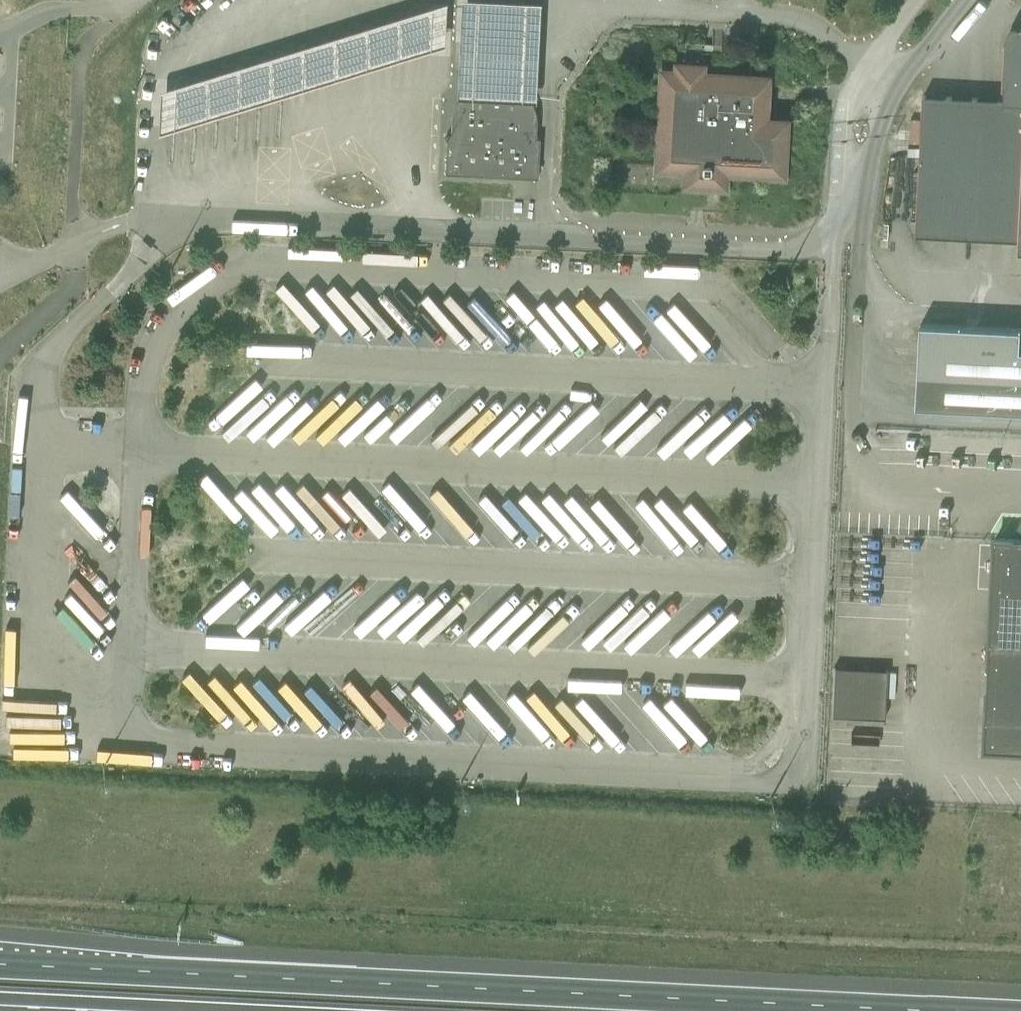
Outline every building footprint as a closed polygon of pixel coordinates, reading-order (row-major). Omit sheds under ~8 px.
[(163,81),(161,125),(446,38),(447,0),(427,0),(163,81)] [(457,93),(464,93),(527,96),(536,96),(541,0),(461,0),(457,93)] [(918,221),(1020,227),(1020,33),(1011,42),(1010,41),(1009,41),(1008,41),(1005,93),(1000,92),(1000,99),(924,95),(918,221)] [(760,125),(762,82),(697,79),(698,71),(680,71),(680,78),(666,77),(661,166),(690,167),(689,182),(721,183),(721,169),(779,172),(781,126),(760,125)] [(534,108),(529,101),(527,96),(512,84),(496,80),(480,83),(464,93),(457,104),(453,120),(452,133),(447,133),(445,173),(538,177),(540,138),(535,137),(536,124),(534,108)] [(921,324),(917,406),(1020,411),(1020,329),(921,324)] [(987,723),(984,722),(983,752),(1020,753),(1020,540),(996,538),(987,723)] [(834,666),(832,715),(885,718),(887,669),(834,666)]
